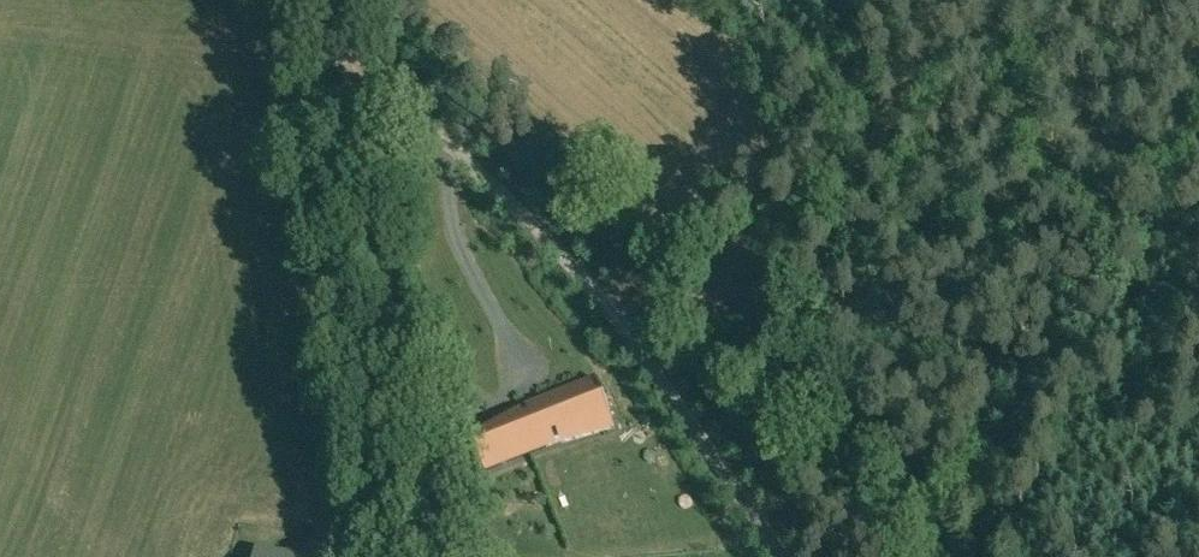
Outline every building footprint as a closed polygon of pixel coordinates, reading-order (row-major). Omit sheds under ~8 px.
[(476,440),(487,471),(544,451),(540,440),(612,414),(601,383),(543,404),(545,409),(531,414),(533,420),(476,440)]
